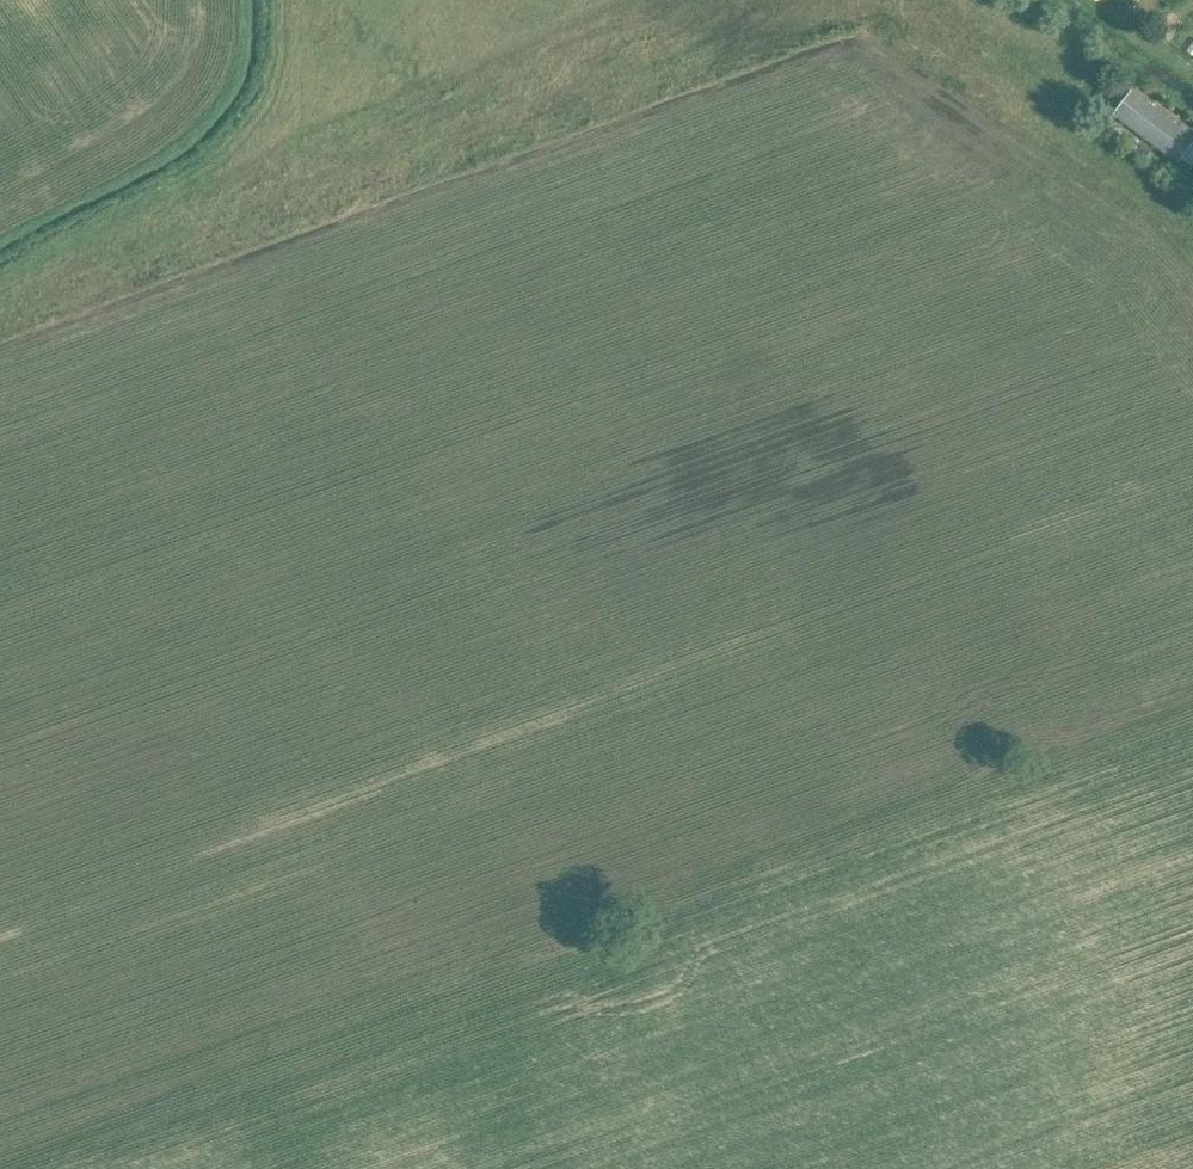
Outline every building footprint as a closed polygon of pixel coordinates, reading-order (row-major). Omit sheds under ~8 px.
[(1134,90),(1133,91),(1128,88),(1115,105),(1120,110),(1116,115),(1177,161),(1192,140),(1192,135),(1134,90)]
